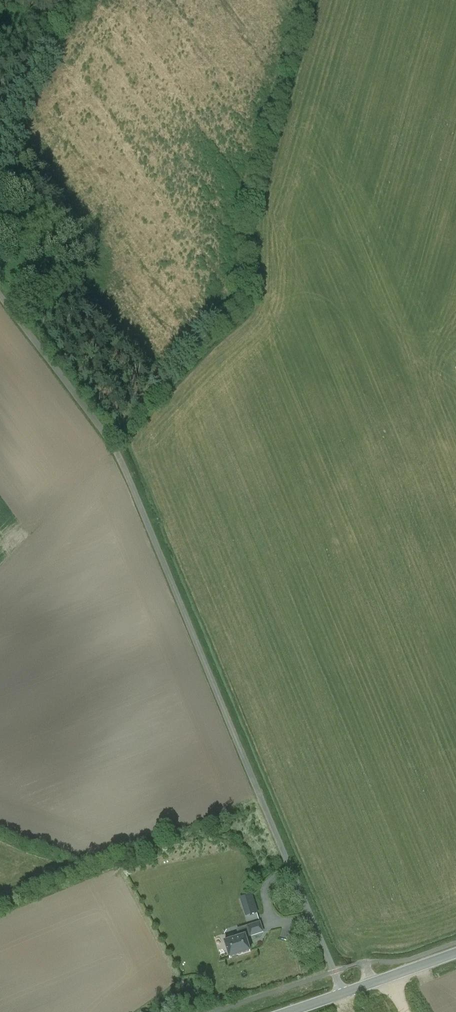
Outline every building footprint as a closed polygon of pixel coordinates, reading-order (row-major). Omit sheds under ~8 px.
[(251,896),(240,900),(246,917),(257,914),(251,896)] [(260,923),(247,927),(250,937),(263,933),(260,923)] [(246,938),(250,937),(247,927),(237,930),(240,938),(245,936),(246,938)] [(240,938),(224,943),(229,959),(250,952),(246,938),(245,936),(240,938)]
